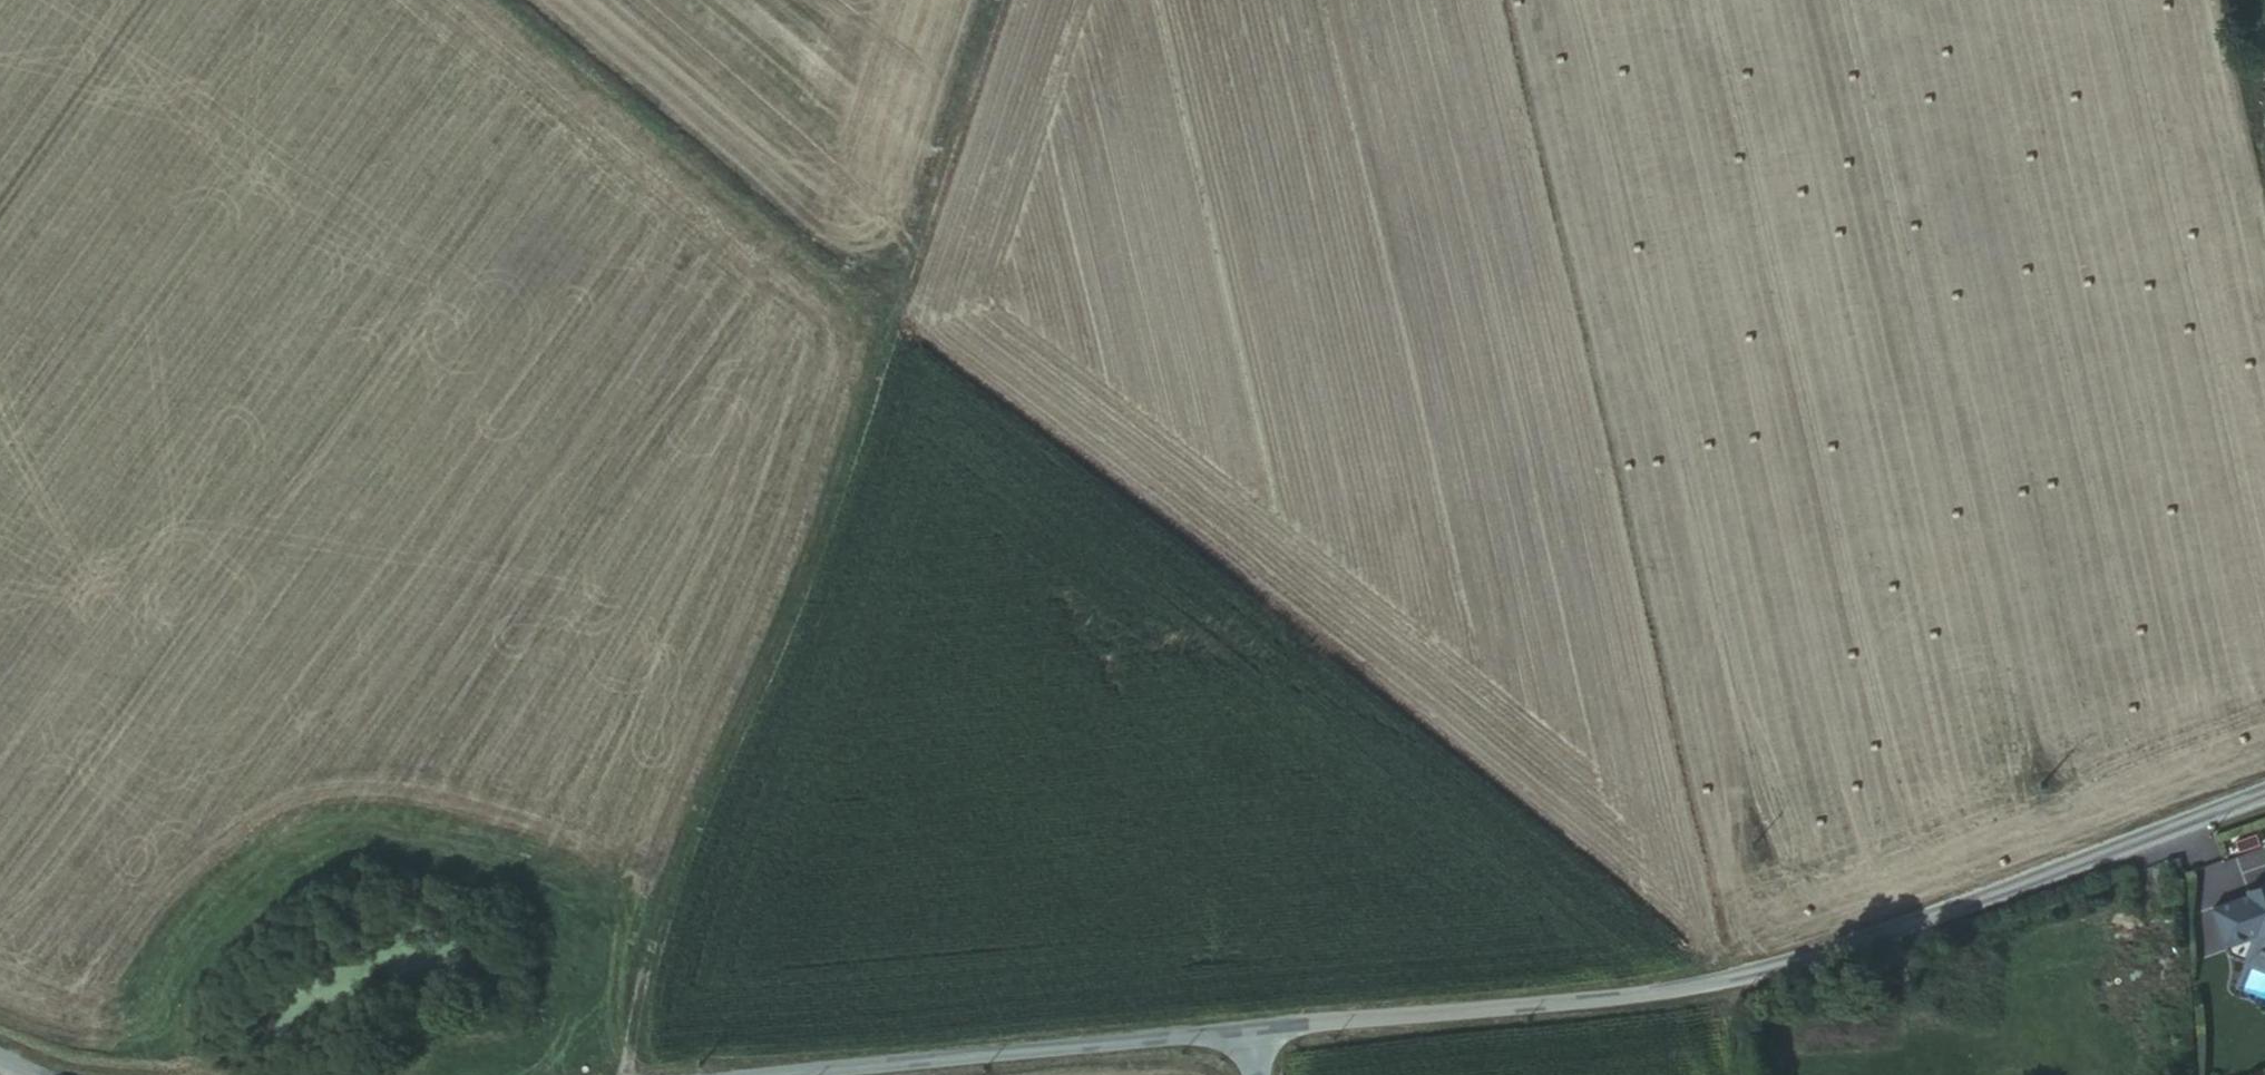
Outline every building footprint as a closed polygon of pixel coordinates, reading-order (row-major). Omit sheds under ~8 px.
[(2255,895),(2264,892),(2264,886),(2253,891),(2255,895)] [(2219,909),(2232,947),(2264,935),(2264,892),(2255,895),(2219,909)]
